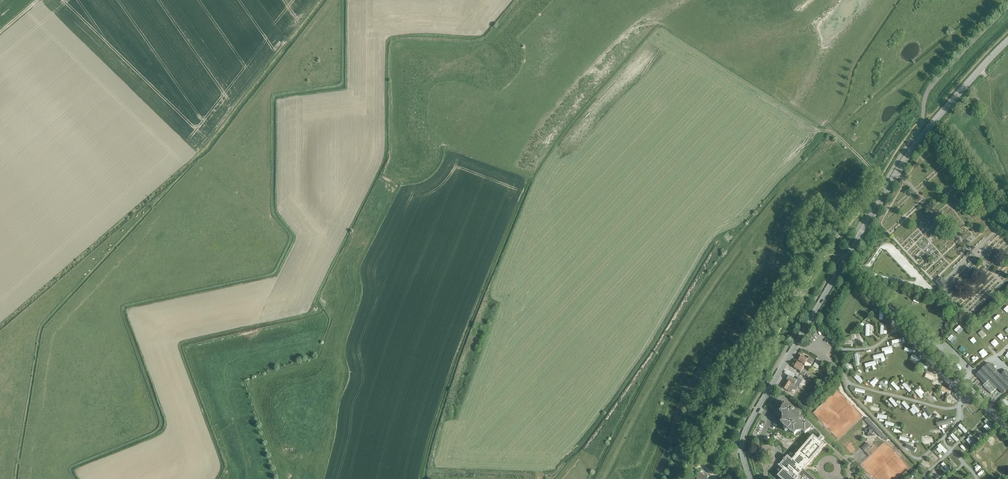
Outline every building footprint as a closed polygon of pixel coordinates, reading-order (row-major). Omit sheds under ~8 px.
[(976,243),(972,247),(977,252),(981,248),(976,243)] [(936,282),(940,287),(941,287),(945,283),(945,282),(946,282),(940,276),(936,281),(936,282)] [(1000,309),(1005,315),(1007,311),(1007,309),(1004,305),(1000,309)] [(992,316),(988,320),(992,325),(996,321),(992,316)] [(986,331),(989,328),(985,323),(981,326),(986,331)] [(991,339),(987,343),(992,348),(996,344),(991,339)] [(812,364),(814,360),(809,356),(807,359),(801,355),(798,360),(805,364),(806,361),(812,364)] [(909,355),(907,362),(915,364),(917,357),(909,355)] [(818,369),(821,364),(816,361),(813,366),(818,369)] [(870,371),(874,370),(873,361),(861,363),(862,368),(869,367),(870,371)] [(804,376),(806,373),(802,370),(804,366),(797,362),(794,368),(800,372),(800,373),(804,376)] [(922,377),(929,380),(928,385),(935,388),(937,380),(935,380),(937,376),(924,371),(926,365),(917,362),(914,368),(924,372),(922,377)] [(995,370),(988,363),(984,366),(976,374),(979,377),(979,378),(984,384),(983,385),(991,393),(997,388),(1002,393),(1007,388),(1007,373),(1005,370),(1000,375),(995,370)] [(853,375),(851,377),(858,384),(860,382),(853,375)] [(789,376),(786,380),(792,383),(794,385),(795,385),(798,387),(802,379),(798,377),(796,380),(789,376)] [(863,381),(871,390),(874,387),(866,378),(863,381)] [(794,385),(786,380),(782,387),(791,392),(793,389),(796,390),(798,387),(794,385)] [(875,384),(882,390),(885,387),(877,381),(875,384)] [(894,391),(897,389),(889,382),(887,384),(894,391)] [(901,383),(899,385),(906,393),(909,391),(901,383)] [(910,392),(913,396),(914,395),(917,399),(920,397),(914,389),(910,392)] [(923,393),(921,395),(929,404),(932,401),(923,393)] [(889,397),(886,399),(891,408),(894,406),(889,397)] [(903,410),(906,408),(901,400),(898,402),(903,410)] [(818,440),(821,436),(821,433),(808,422),(806,422),(802,419),(802,413),(796,414),(793,411),(794,410),(792,408),(792,409),(783,402),(782,402),(783,405),(783,406),(782,407),(782,408),(782,409),(779,411),(782,413),(782,419),(780,422),(783,424),(783,425),(784,427),(784,430),(785,431),(788,431),(789,430),(791,432),(792,432),(794,434),(797,432),(802,431),(805,434),(807,431),(808,431),(812,427),(819,433),(819,436),(817,438),(818,440)] [(961,411),(972,406),(970,402),(959,406),(961,411)] [(922,419),(928,416),(923,406),(917,410),(922,419)] [(929,413),(936,419),(938,416),(931,410),(929,413)] [(952,423),(951,415),(945,416),(945,419),(933,421),(934,426),(952,423)] [(963,416),(960,419),(970,427),(973,424),(963,416)] [(884,439),(886,437),(884,434),(883,435),(867,418),(865,420),(870,426),(868,429),(865,429),(865,432),(867,432),(867,436),(872,436),(872,434),(875,431),(881,437),(884,439)] [(982,419),(980,422),(988,429),(991,426),(982,419)] [(960,435),(964,431),(957,424),(953,428),(960,435)] [(817,438),(813,435),(795,455),(795,456),(792,460),(787,456),(785,459),(784,458),(783,459),(781,459),(780,466),(780,467),(783,469),(777,476),(781,478),(815,478),(806,471),(805,471),(803,469),(807,465),(807,466),(826,444),(822,440),(823,438),(821,436),(818,440),(817,438)] [(967,444),(969,442),(972,445),(975,442),(968,436),(963,440),(967,444)] [(918,441),(914,444),(921,452),(925,449),(918,441)] [(867,443),(861,448),(864,451),(869,446),(867,443)] [(930,452),(926,456),(933,463),(937,459),(930,452)] [(949,455),(944,459),(953,468),(957,464),(949,455)] [(918,462),(926,469),(929,466),(921,459),(918,462)] [(944,472),(946,469),(940,462),(938,464),(944,472)] [(934,478),(935,478),(940,478),(931,469),(928,472),(931,475),(929,477),(930,478),(932,478),(934,478)]
